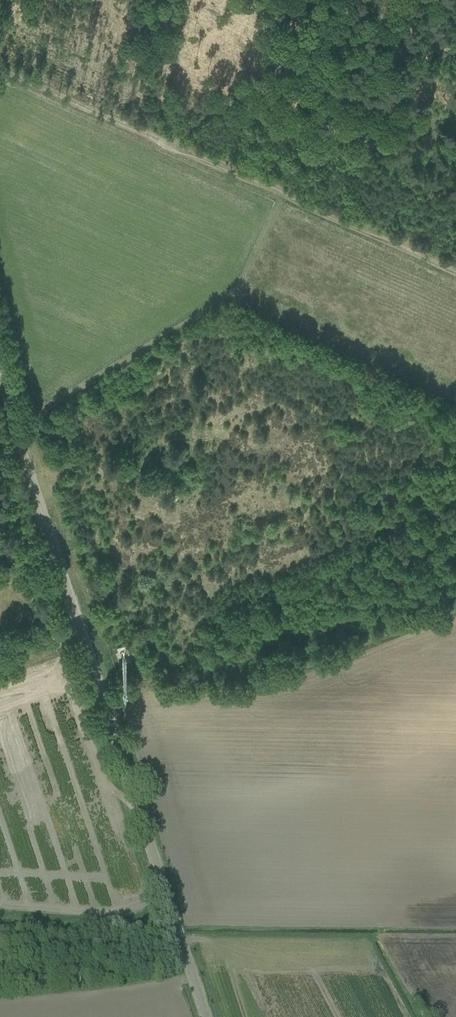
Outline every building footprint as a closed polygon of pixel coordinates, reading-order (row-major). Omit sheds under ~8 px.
[(117,647),(119,652),(128,649),(126,644),(117,647)]
